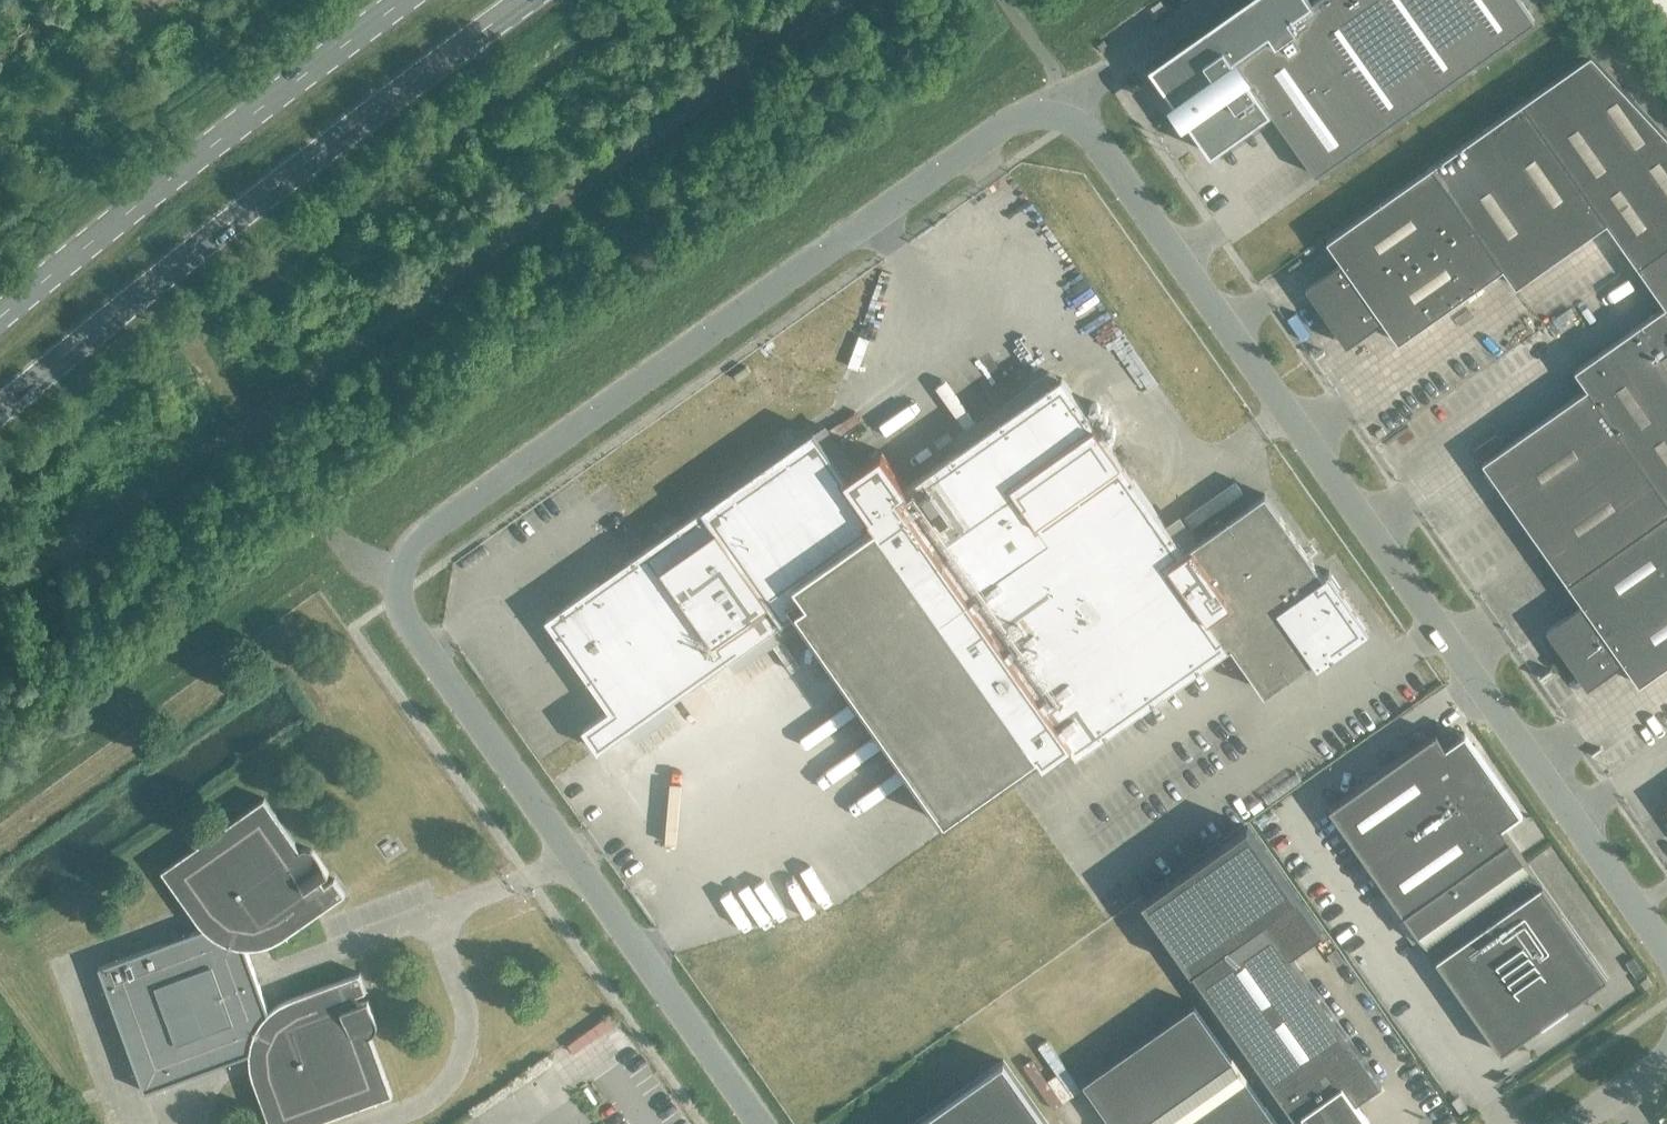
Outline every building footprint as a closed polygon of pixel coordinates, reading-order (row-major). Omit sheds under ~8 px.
[(1145,67),(1164,94),(1167,91),(1175,103),(1179,100),(1191,117),(1187,120),(1212,155),(1271,113),(1316,177),(1396,120),(1466,71),(1535,22),(1520,0),(1316,0),(1313,2),(1312,0),(1246,0),(1200,32),(1202,34),(1191,42),(1192,43),(1174,56),(1145,67)] [(1593,47),(1324,237),(1339,258),(1303,284),(1344,342),(1380,316),(1395,338),(1500,264),(1513,283),(1604,219),(1665,305),(1575,369),(1587,388),(1483,461),(1567,582),(1582,604),(1546,630),(1587,688),(1623,662),(1639,684),(1666,664),(1666,131),(1593,47)] [(1063,378),(908,487),(1064,734),(1078,753),(1233,644),(1266,691),(1314,658),(1319,665),(1371,629),(1330,571),(1323,575),(1266,494),(1185,551),(1063,378)] [(946,818),(1064,734),(908,487),(883,451),(847,476),(815,430),(548,618),(612,709),(585,728),(600,750),(799,609),(946,818)] [(1329,808),(1425,945),(1532,870),(1501,826),(1521,812),(1465,733),(1445,746),(1436,733),(1329,808)] [(270,1123),(311,1123),(393,1094),(371,1035),(381,1032),(368,998),(359,1002),(356,994),(366,990),(360,972),(290,998),(276,1005),(269,1011),(251,946),(265,944),(288,934),(349,891),(338,875),(329,882),(324,875),(329,871),(309,843),(300,849),(264,798),(162,870),(199,923),(202,926),(204,928),(99,967),(145,1092),(250,1053),(250,1063),(253,1076),(270,1123)] [(1142,901),(1191,970),(1294,1117),(1302,1111),(1311,1123),(1368,1123),(1353,1103),(1381,1083),(1291,956),(1323,933),(1248,826),(1142,901)] [(1608,977),(1532,870),(1425,945),(1501,1052),(1608,977)] [(1113,1123),(1278,1123),(1195,1007),(1085,1084),(1113,1123)] [(1003,1059),(911,1123),(1050,1123),(1003,1059)]
